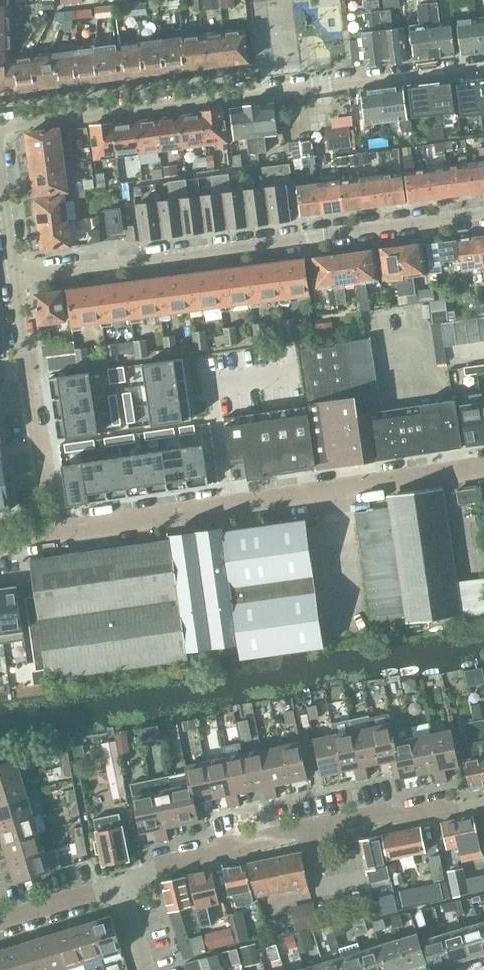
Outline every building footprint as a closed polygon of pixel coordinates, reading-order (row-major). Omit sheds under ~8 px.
[(11,9),(10,0),(0,0),(0,10),(11,9)] [(168,9),(188,7),(187,0),(175,0),(167,1),(168,9)] [(378,0),(369,0),(373,30),(361,32),(362,39),(350,40),(353,60),(364,58),(365,66),(387,63),(380,10),(379,2),(378,2),(378,0)] [(427,0),(418,0),(419,4),(421,25),(409,26),(414,60),(435,58),(428,3),(427,3),(427,0)] [(427,3),(428,3),(435,58),(456,55),(451,21),(440,22),(437,2),(437,0),(427,0),(427,3)] [(47,1),(45,1),(45,9),(55,9),(54,1),(47,1)] [(146,3),(135,4),(136,12),(147,11),(146,3)] [(136,12),(135,4),(126,5),(127,13),(136,12)] [(105,16),(104,7),(95,8),(96,17),(105,16)] [(11,32),(11,9),(0,10),(0,32),(11,32)] [(92,9),(82,10),(81,18),(93,17),(92,9)] [(390,9),(380,10),(387,63),(408,61),(403,26),(392,28),(390,9)] [(63,20),(66,11),(56,12),(54,21),(55,29),(63,28),(62,20),(63,20)] [(72,11),(66,11),(63,20),(73,19),(72,11)] [(46,12),(32,22),(36,29),(44,20),(48,15),(46,12)] [(482,52),(478,18),(457,21),(461,54),(482,52)] [(199,34),(182,36),(186,68),(207,66),(203,34),(202,28),(198,28),(199,34)] [(245,28),(224,31),(228,63),(249,61),(245,28)] [(224,31),(203,34),(207,66),(228,63),(224,31)] [(12,55),(11,32),(0,32),(0,56),(12,55)] [(182,36),(161,39),(165,71),(186,68),(182,36)] [(161,39),(140,42),(144,74),(165,71),(161,39)] [(140,42),(119,44),(121,60),(118,61),(120,77),(144,74),(140,42)] [(119,44),(95,48),(100,79),(120,77),(118,61),(121,60),(119,44)] [(95,48),(75,50),(79,82),(100,79),(95,48)] [(75,50),(53,53),(57,85),(79,82),(75,50)] [(53,53),(33,56),(37,88),(57,85),(53,53)] [(15,87),(12,59),(12,55),(0,56),(0,89),(15,87)] [(12,59),(15,87),(16,90),(37,88),(33,56),(12,59)] [(457,80),(456,80),(461,117),(482,114),(477,77),(457,80)] [(455,112),(451,80),(430,83),(433,115),(455,112)] [(430,83),(408,85),(412,117),(433,115),(430,83)] [(382,88),(386,121),(403,119),(406,139),(406,144),(413,143),(413,135),(411,121),(408,119),(403,86),(382,88)] [(374,123),(386,121),(382,88),(360,91),(365,124),(362,125),(363,135),(376,134),(374,123)] [(274,102),(252,105),(259,160),(268,159),(265,136),(278,134),(287,133),(285,113),(275,114),(274,102)] [(259,160),(252,105),(230,108),(234,140),(248,138),(251,161),(259,160)] [(200,112),(200,113),(204,145),(227,142),(223,109),(200,112)] [(200,113),(179,116),(183,147),(204,145),(200,113)] [(179,116),(157,118),(161,150),(183,147),(179,116)] [(157,118),(135,121),(139,153),(161,150),(157,118)] [(135,121),(114,124),(118,156),(139,153),(135,121)] [(118,156),(114,124),(114,123),(91,126),(95,159),(118,156)] [(348,128),(332,130),(335,151),(351,149),(350,145),(348,132),(348,128)] [(28,146),(29,154),(61,150),(69,149),(68,140),(60,141),(58,129),(27,133),(27,137),(25,138),(26,146),(28,146)] [(446,140),(444,129),(436,130),(437,141),(446,140)] [(437,141),(436,130),(427,132),(428,142),(437,141)] [(68,140),(69,149),(81,148),(80,139),(68,140)] [(451,141),(443,142),(445,152),(452,151),(451,141)] [(445,152),(443,142),(434,143),(436,158),(445,157),(445,152)] [(468,163),(472,193),(483,191),(483,146),(479,147),(481,161),(468,163)] [(389,149),(391,160),(400,159),(398,148),(389,149)] [(31,166),(32,174),(72,169),(71,160),(62,161),(61,150),(29,154),(30,158),(28,158),(29,166),(31,166)] [(368,152),(358,154),(359,163),(369,162),(368,152)] [(241,154),(233,155),(235,167),(242,166),(241,154)] [(349,155),(350,164),(358,164),(357,154),(349,155)] [(302,165),(315,163),(314,155),(301,157),(302,165)] [(346,155),(337,157),(338,166),(347,165),(346,155)] [(430,199),(426,169),(416,170),(414,155),(403,156),(405,171),(409,201),(430,199)] [(213,156),(206,157),(206,158),(207,167),(208,169),(214,168),(213,156)] [(461,164),(447,166),(451,196),(472,193),(468,163),(467,156),(460,157),(461,164)] [(197,159),(198,168),(207,167),(206,158),(197,159)] [(71,160),(72,169),(83,167),(82,159),(71,160)] [(175,164),(163,166),(164,175),(165,175),(165,176),(177,175),(175,164)] [(262,167),(263,176),(291,173),(289,164),(262,167)] [(164,175),(163,166),(152,168),(154,177),(164,175)] [(447,166),(426,169),(430,199),(451,196),(447,166)] [(72,169),(32,174),(33,182),(31,183),(32,191),(34,191),(35,194),(66,190),(65,178),(73,177),(72,169)] [(96,174),(97,183),(107,182),(106,172),(96,174)] [(402,172),(381,175),(385,205),(406,202),(402,172)] [(228,174),(220,175),(226,228),(248,226),(243,190),(231,192),(228,174)] [(213,194),(200,196),(205,231),(226,228),(220,175),(211,176),(213,194)] [(381,175),(360,177),(364,207),(385,205),(381,175)] [(360,177),(339,180),(343,210),(364,207),(360,177)] [(93,180),(84,181),(85,189),(94,188),(93,180)] [(186,180),(177,181),(184,234),(205,231),(200,196),(188,197),(186,180)] [(339,180),(318,183),(322,213),(343,210),(339,180)] [(170,200),(157,201),(162,237),(184,234),(177,181),(168,182),(170,200)] [(322,213),(318,183),(297,186),(301,216),(322,213)] [(287,184),(265,187),(269,223),(291,220),(287,184)] [(265,187),(243,190),(248,226),(269,223),(265,187)] [(69,190),(69,199),(86,198),(85,189),(69,190)] [(37,214),(39,225),(67,221),(64,196),(35,200),(36,203),(34,204),(35,214),(37,214)] [(162,237),(157,201),(135,204),(140,240),(162,237)] [(121,231),(119,209),(106,211),(109,233),(121,231)] [(67,221),(39,225),(40,236),(38,236),(39,247),(41,246),(42,250),(70,246),(67,221)] [(125,227),(127,241),(136,240),(134,226),(125,227)] [(98,231),(87,232),(88,244),(99,242),(98,231)] [(483,267),(479,235),(470,237),(467,234),(462,235),(460,238),(457,238),(458,240),(439,242),(439,241),(438,241),(440,262),(460,259),(462,270),(483,267)] [(409,245),(400,246),(406,295),(414,293),(412,277),(426,275),(422,243),(418,244),(416,242),(411,243),(409,245)] [(406,295),(400,246),(391,247),(389,246),(384,246),(382,248),(378,249),(383,281),(396,279),(398,296),(406,295)] [(358,287),(359,301),(361,310),(370,309),(369,299),(368,300),(365,283),(379,281),(375,249),(371,250),(369,248),(363,249),(362,251),(353,252),(357,284),(358,287)] [(344,286),(357,284),(353,252),(350,253),(347,251),(342,252),(340,254),(332,255),(338,304),(346,302),(344,286)] [(330,305),(338,304),(332,255),(323,256),(320,255),(315,255),(314,258),(310,258),(314,290),(328,288),(330,305)] [(305,259),(274,263),(279,298),(310,294),(305,259)] [(274,263),(245,266),(250,302),(279,298),(274,263)] [(245,266),(216,270),(220,306),(250,302),(245,266)] [(216,270),(186,274),(190,310),(220,306),(216,270)] [(186,274),(156,278),(160,314),(190,310),(186,274)] [(156,278),(126,282),(131,318),(160,314),(156,278)] [(126,282),(97,286),(102,322),(131,318),(126,282)] [(64,290),(65,302),(68,302),(72,326),(102,322),(97,286),(64,290)] [(63,302),(65,302),(64,290),(61,291),(35,294),(39,324),(65,321),(63,302)] [(431,304),(433,323),(448,321),(445,302),(431,304)] [(282,320),(285,338),(296,336),(293,319),(282,320)] [(478,321),(466,322),(469,343),(481,341),(478,321)] [(327,322),(315,323),(317,338),(329,337),(327,322)] [(466,322),(454,324),(457,345),(469,343),(466,322)] [(253,324),(255,341),(267,340),(264,323),(253,324)] [(454,324),(442,326),(445,346),(457,345),(454,324)] [(224,328),(226,345),(237,344),(235,327),(224,328)] [(194,332),(196,350),(207,348),(204,331),(194,332)] [(163,337),(165,353),(165,354),(177,352),(174,336),(163,337)] [(347,342),(349,354),(372,350),(371,338),(347,342)] [(134,341),(136,358),(147,356),(145,340),(134,341)] [(44,357),(48,356),(75,353),(74,341),(42,345),(44,357)] [(349,354),(347,342),(298,349),(307,406),(316,469),(462,447),(455,399),(382,410),(358,414),(356,402),(354,390),(352,378),(351,366),(349,354)] [(105,345),(107,362),(118,360),(116,344),(105,345)] [(75,349),(78,366),(89,364),(87,347),(75,349)] [(349,354),(351,366),(374,362),(372,350),(349,354)] [(75,353),(48,356),(50,370),(77,366),(75,353)] [(180,359),(142,365),(145,385),(183,379),(180,359)] [(351,366),(352,378),(376,374),(374,362),(351,366)] [(476,365),(464,367),(466,375),(478,373),(476,365)] [(86,372),(48,378),(51,398),(89,392),(86,372)] [(352,378),(354,390),(378,386),(376,374),(352,378)] [(183,379),(145,385),(148,404),(186,398),(183,379)] [(354,390),(356,402),(380,398),(378,386),(354,390)] [(89,392),(51,398),(54,418),(93,412),(89,392)] [(480,393),(459,396),(466,445),(483,443),(483,417),(480,393)] [(129,394),(121,396),(123,408),(131,406),(129,394)] [(115,397),(108,398),(110,410),(117,408),(115,397)] [(186,398),(148,404),(151,425),(189,419),(186,398)] [(356,402),(358,414),(382,410),(380,398),(356,402)] [(131,406),(123,408),(125,419),(133,418),(131,406)] [(316,469),(307,406),(224,418),(228,451),(244,449),(249,479),(316,469)] [(117,408),(110,410),(112,421),(119,420),(117,408)] [(93,412),(54,418),(57,438),(96,432),(93,412)] [(190,424),(177,426),(179,434),(191,432),(190,424)] [(169,427),(157,429),(158,437),(170,435),(169,427)] [(157,429),(146,431),(147,439),(158,437),(157,429)] [(129,434),(118,435),(119,443),(131,441),(129,434)] [(118,435),(106,437),(107,445),(119,443),(118,435)] [(89,440),(78,442),(79,449),(91,448),(89,440)] [(78,442),(66,443),(68,451),(79,449),(78,442)] [(201,443),(181,446),(187,486),(207,483),(201,443)] [(181,446),(160,450),(166,489),(187,486),(181,446)] [(7,509),(8,510),(11,509),(11,505),(8,506),(6,493),(9,493),(8,490),(6,491),(4,478),(6,478),(4,461),(2,461),(0,450),(0,510),(7,509)] [(160,450),(141,453),(147,492),(166,489),(160,450)] [(141,453),(121,456),(127,495),(147,492),(141,453)] [(121,456),(101,459),(107,498),(127,495),(121,456)] [(101,459),(81,462),(87,501),(107,498),(101,459)] [(81,462),(61,465),(67,505),(87,501),(81,462)] [(457,490),(459,504),(483,500),(480,486),(457,490)] [(389,501),(390,507),(356,512),(373,627),(461,614),(462,621),(479,618),(477,598),(459,601),(443,488),(394,495),(389,501)] [(30,559),(47,680),(153,665),(153,664),(169,662),(188,659),(187,651),(239,644),(241,658),(323,646),(305,519),(222,531),(224,546),(190,551),(184,548),(186,545),(178,541),(176,544),(171,541),(171,538),(30,559)] [(3,643),(24,640),(17,586),(0,589),(0,622),(3,643)] [(35,602),(34,593),(24,594),(25,603),(35,602)] [(35,602),(25,603),(27,612),(37,611),(35,602)] [(38,620),(37,611),(27,612),(28,622),(38,620)] [(38,620),(28,622),(29,631),(39,629),(38,620)] [(29,631),(31,640),(41,638),(39,629),(29,631)] [(31,640),(32,649),(42,648),(41,638),(31,640)] [(33,658),(43,657),(42,648),(32,649),(33,658)] [(33,658),(35,667),(45,666),(44,666),(43,657),(33,658)] [(307,707),(309,719),(318,717),(316,705),(307,707)] [(285,711),(287,724),(296,722),(293,710),(285,711)] [(241,719),(243,737),(253,736),(251,718),(241,719)] [(360,766),(352,731),(350,719),(331,723),(333,735),(341,770),(354,767),(360,766)] [(420,773),(433,770),(439,769),(431,734),(429,722),(410,726),(420,773)] [(395,741),(393,730),(391,723),(371,727),(379,762),(391,759),(397,758),(394,742),(395,741)] [(401,777),(420,773),(410,726),(393,730),(395,741),(394,742),(397,758),(399,767),(401,777)] [(379,762),(371,727),(352,731),(360,766),(366,765),(379,762)] [(439,769),(444,768),(459,765),(451,729),(431,734),(439,769)] [(476,732),(483,770),(483,733),(483,730),(476,732)] [(476,732),(469,733),(470,743),(474,757),(463,759),(470,789),(472,789),(474,790),(478,789),(480,787),(483,786),(483,770),(476,732)] [(341,770),(333,735),(313,739),(321,774),(341,770)] [(102,744),(113,798),(126,795),(115,741),(102,744)] [(300,742),(280,746),(288,781),(307,777),(300,742)] [(280,746),(261,750),(269,785),(275,784),(288,781),(280,746)] [(261,750),(242,754),(250,789),(263,786),(269,785),(261,750)] [(59,752),(62,766),(70,763),(68,751),(59,752)] [(242,754),(224,758),(231,793),(237,792),(250,789),(242,754)] [(21,778),(15,759),(16,759),(16,758),(0,763),(0,785),(21,778)] [(224,758),(205,762),(212,797),(225,794),(231,793),(224,758)] [(391,759),(393,769),(399,767),(397,758),(391,759)] [(185,766),(186,771),(189,785),(190,784),(194,801),(200,799),(212,797),(205,762),(185,766)] [(70,763),(62,766),(64,777),(72,775),(70,763)] [(367,771),(366,765),(360,766),(354,767),(355,773),(367,771)] [(395,778),(401,777),(399,767),(393,769),(395,778)] [(433,770),(434,776),(446,774),(444,768),(439,769),(433,770)] [(186,771),(169,775),(179,824),(198,820),(196,810),(194,801),(190,784),(189,785),(186,771)] [(368,777),(367,771),(355,773),(356,780),(368,777)] [(446,774),(434,776),(436,783),(447,780),(446,774)] [(169,775),(150,779),(160,828),(166,826),(179,824),(169,775)] [(27,796),(21,778),(0,785),(0,805),(27,796)] [(140,832),(154,829),(160,828),(150,779),(130,783),(133,797),(140,832)] [(275,784),(269,785),(263,786),(264,792),(276,790),(275,784)] [(66,790),(69,804),(77,801),(75,789),(66,790)] [(276,790),(264,792),(266,799),(277,796),(276,790)] [(237,792),(231,793),(225,794),(227,800),(238,798),(237,792)] [(32,815),(27,796),(0,805),(0,825),(32,815)] [(238,798),(227,800),(228,807),(240,804),(238,798)] [(200,799),(194,801),(196,810),(202,809),(200,799)] [(77,801),(69,804),(71,815),(80,813),(77,801)] [(196,810),(198,820),(204,818),(202,809),(196,810)] [(94,818),(103,865),(129,860),(120,813),(94,818)] [(3,844),(38,833),(32,815),(0,825),(0,832),(3,844)] [(441,823),(446,849),(458,846),(459,853),(480,849),(473,816),(441,823)] [(74,828),(76,841),(85,839),(82,826),(74,828)] [(154,829),(156,835),(167,832),(166,826),(160,828),(154,829)] [(382,835),(387,859),(425,851),(420,827),(382,835)] [(3,844),(9,862),(55,848),(49,830),(38,833),(3,844)] [(167,832),(156,835),(157,841),(169,839),(167,832)] [(379,836),(360,840),(370,882),(390,878),(386,863),(385,864),(379,836)] [(85,839),(76,841),(78,853),(87,851),(85,839)] [(55,848),(9,862),(15,881),(14,881),(14,882),(61,868),(55,848)] [(300,893),(310,891),(301,852),(246,863),(256,896),(299,887),(300,893)] [(430,857),(434,881),(445,879),(441,855),(430,857)] [(229,893),(233,892),(236,904),(238,906),(251,904),(253,901),(250,889),(245,863),(224,868),(229,893)] [(212,925),(211,924),(207,905),(219,902),(211,870),(189,875),(200,927),(212,925)] [(397,877),(400,891),(403,906),(443,898),(440,883),(411,889),(408,875),(397,877)] [(169,911),(184,958),(206,952),(201,935),(189,939),(178,909),(191,906),(184,876),(162,881),(169,911)] [(471,893),(483,890),(483,878),(468,882),(471,893)] [(375,904),(378,916),(398,910),(395,898),(375,904)] [(454,901),(458,915),(457,915),(457,916),(463,914),(459,900),(454,901)] [(318,925),(313,902),(298,905),(303,928),(318,925)] [(451,917),(457,915),(454,902),(447,903),(451,917)] [(415,915),(419,927),(426,925),(421,909),(418,910),(415,915)] [(110,916),(94,921),(104,955),(121,950),(121,951),(122,951),(111,915),(110,915),(110,916)] [(229,918),(236,943),(244,941),(238,915),(229,918)] [(399,915),(392,917),(394,927),(402,924),(399,915)] [(352,921),(356,937),(369,933),(364,917),(352,921)] [(386,928),(384,918),(375,921),(378,930),(386,928)] [(94,921),(74,927),(85,962),(104,955),(94,921)] [(341,922),(332,924),(334,932),(335,936),(345,933),(341,922)] [(461,928),(470,957),(483,953),(483,936),(480,923),(461,928)] [(74,927),(56,933),(67,967),(85,962),(74,927)] [(231,928),(217,932),(221,945),(234,942),(231,928)] [(461,928),(443,934),(451,962),(470,957),(461,928)] [(323,962),(325,969),(346,969),(342,957),(334,932),(326,934),(334,959),(323,962)] [(38,938),(47,969),(57,969),(67,967),(56,933),(38,938)] [(295,937),(298,949),(316,944),(313,933),(295,937)] [(417,933),(398,939),(406,968),(426,962),(417,933)] [(451,962),(443,934),(423,940),(431,968),(451,962)] [(19,944),(27,969),(47,969),(38,938),(19,944)] [(379,945),(386,969),(400,969),(406,968),(398,939),(379,945)] [(241,946),(246,967),(261,963),(256,942),(241,946)] [(0,950),(6,969),(27,969),(19,944),(0,950)] [(360,951),(366,969),(386,969),(379,945),(360,951)] [(236,948),(228,950),(232,965),(240,962),(236,948)] [(269,950),(272,960),(280,957),(277,948),(269,950)] [(342,957),(346,969),(366,969),(360,951),(342,957)] [(207,957),(199,959),(202,969),(222,969),(218,954),(207,957)] [(186,969),(202,969),(199,959),(184,963),(186,969)]
